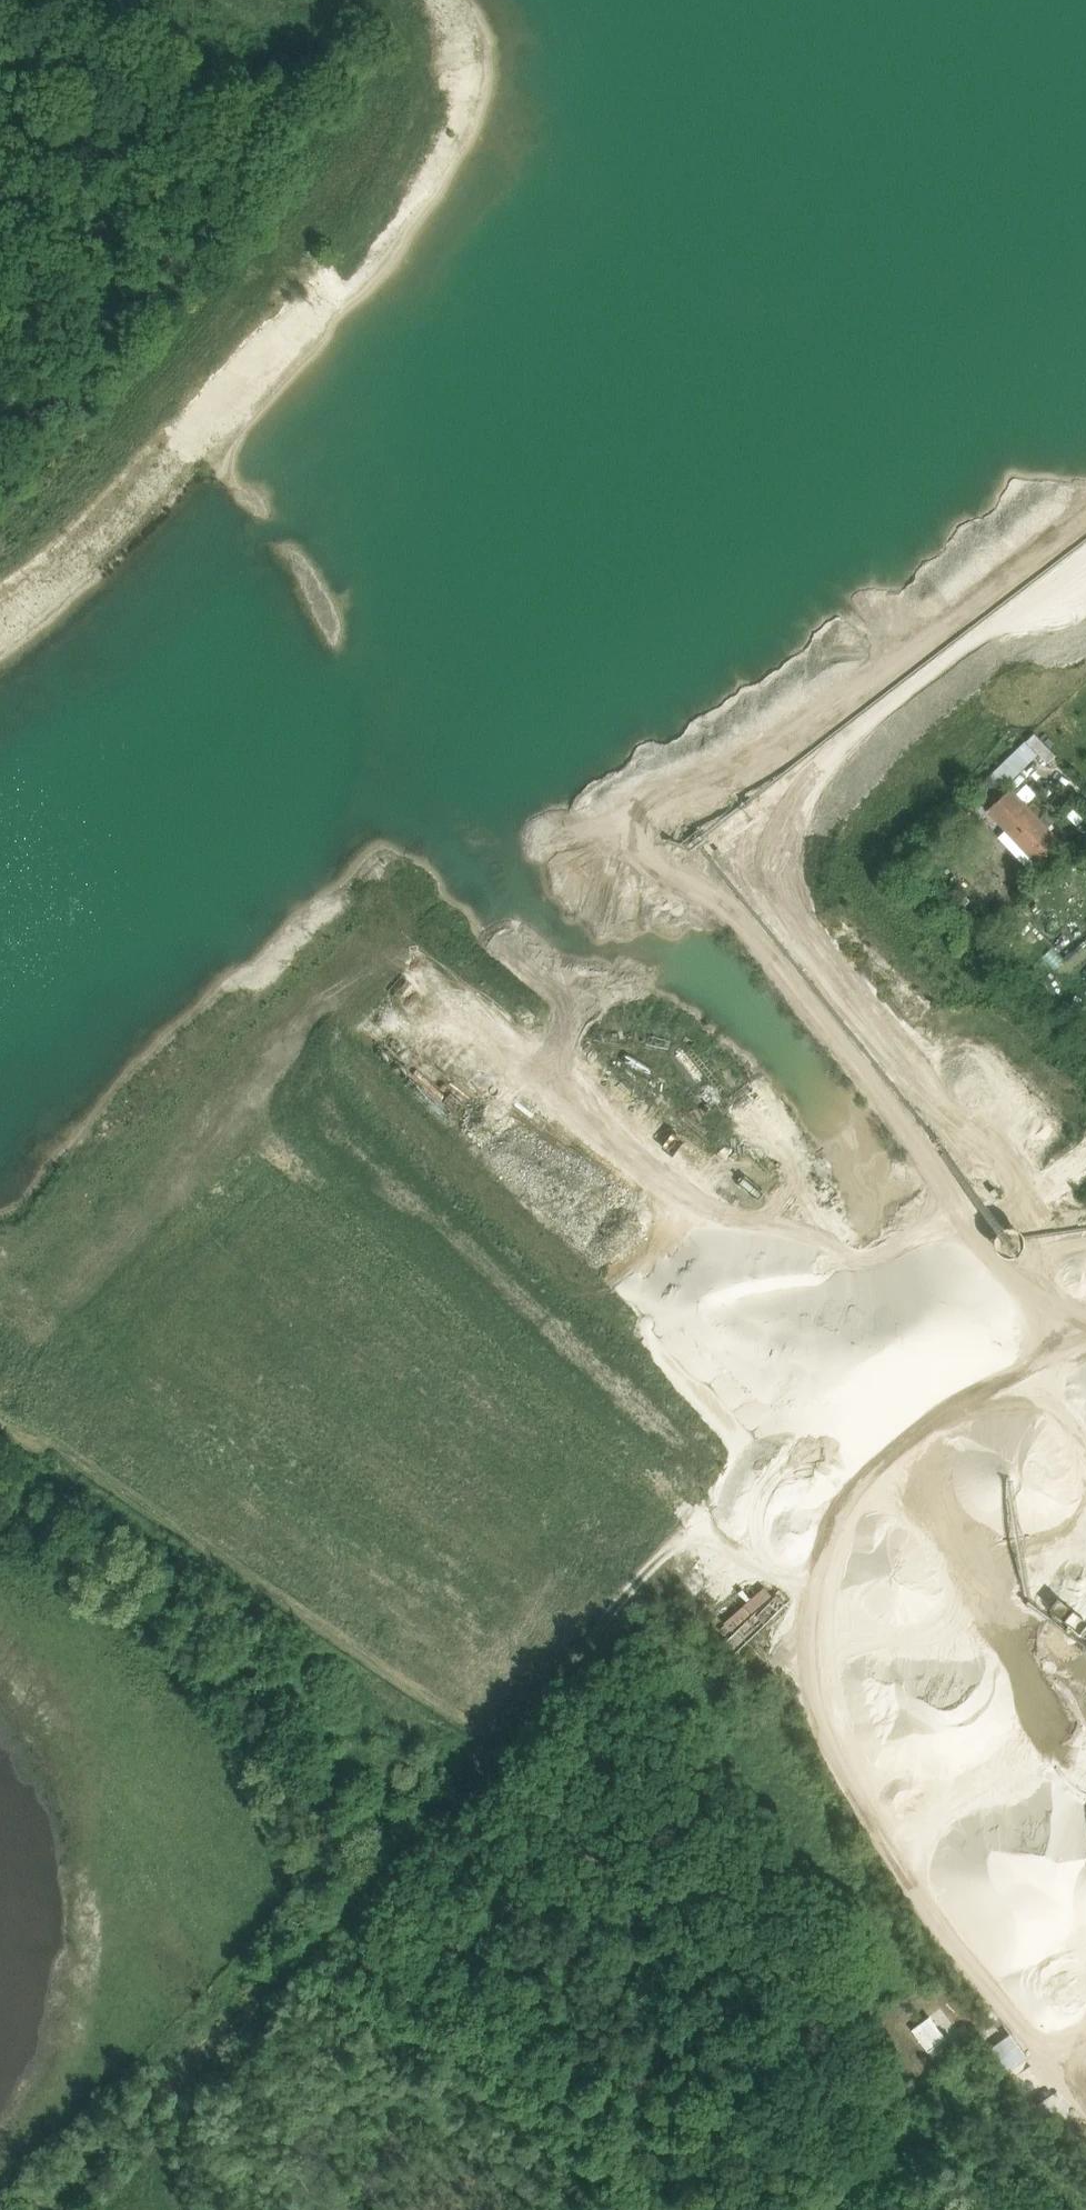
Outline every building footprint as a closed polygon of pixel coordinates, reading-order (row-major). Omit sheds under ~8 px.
[(991,771),(1004,785),(1038,753),(1046,761),(1055,753),(1033,731),(991,771)] [(1038,817),(1010,787),(987,809),(1035,860),(1058,839),(1047,826),(1053,820),(1045,811),(1038,817)] [(723,1624),(734,1635),(727,1642),(738,1653),(788,1604),(766,1582),(723,1624)] [(926,2050),(944,2037),(928,2015),(910,2028),(926,2050)] [(1024,2057),(1014,2037),(991,2049),(1001,2069),(1024,2057)]
